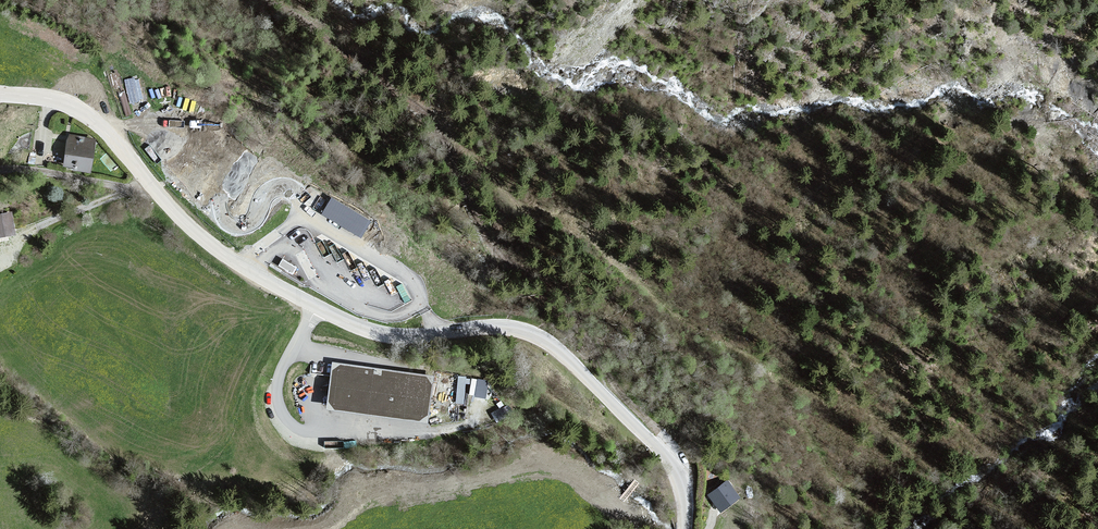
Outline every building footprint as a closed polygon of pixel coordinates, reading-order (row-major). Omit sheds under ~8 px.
[(144,100),(139,76),(126,79),(131,102),(144,100)] [(96,142),(71,138),(65,167),(90,172),(96,142)] [(330,200),(322,217),(363,236),(371,218),(330,200)] [(0,217),(0,238),(13,237),(11,216),(0,217)] [(433,375),(332,361),(326,406),(427,420),(433,375)] [(469,394),(486,398),(491,381),(473,377),(469,394)] [(737,494),(726,481),(709,494),(720,508),(737,494)]
